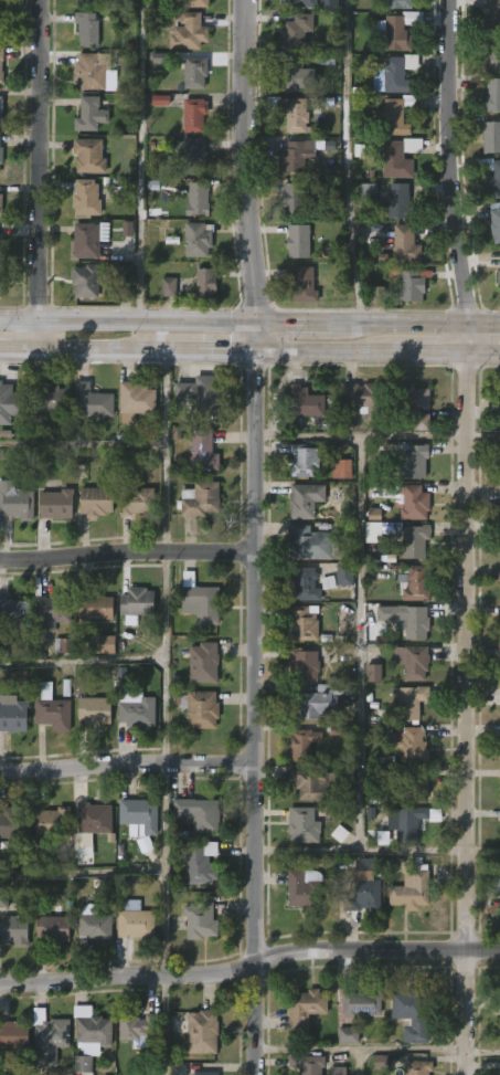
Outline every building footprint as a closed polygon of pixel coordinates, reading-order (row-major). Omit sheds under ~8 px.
[(317,8),(317,0),(282,0),(282,8),(317,8)] [(412,9),(412,0),(386,0),(386,9),(412,9)] [(488,30),(488,0),(499,0),(499,30),(488,30)] [(84,11),(97,12),(97,21),(103,21),(102,48),(82,48),(79,23),(77,23),(77,11),(84,11)] [(211,27),(211,42),(203,42),(202,50),(171,49),(172,34),(174,34),(175,27),(185,27),(185,23),(182,23),(182,11),(203,12),(202,25),(211,27)] [(425,12),(425,24),(406,24),(406,30),(409,30),(409,34),(415,35),(414,51),(389,50),(387,15),(405,15),(405,11),(425,12)] [(317,13),(316,32),(308,31),(308,50),(283,49),(283,30),(287,30),(287,21),(297,21),(297,13),(317,13)] [(488,36),(499,36),(499,72),(488,72),(488,70),(486,70),(488,36)] [(208,53),(208,57),(210,57),(210,77),(206,77),(206,88),(187,88),(187,57),(198,57),(198,52),(208,53)] [(113,54),(113,70),(116,70),(116,78),(107,78),(107,91),(81,89),(81,81),(77,81),(77,61),(81,61),(81,53),(113,54)] [(153,62),(170,63),(170,54),(153,53),(153,62)] [(406,75),(406,80),(414,80),(414,93),(375,92),(375,68),(387,68),(389,56),(421,54),(421,70),(407,70),(406,75)] [(312,85),(290,86),(290,67),(312,67),(312,85)] [(486,77),(499,77),(499,110),(488,110),(488,112),(481,112),(481,93),(485,93),(486,77)] [(205,134),(187,134),(187,99),(204,99),(204,93),(220,93),(220,102),(210,102),(210,115),(205,115),(205,134)] [(169,106),(170,96),(152,95),(152,106),(169,106)] [(100,107),(100,109),(108,109),(108,123),(102,123),(102,130),(76,130),(76,117),(83,117),(83,96),(102,96),(102,107),(100,107)] [(311,113),(311,124),(308,124),(308,127),(312,127),(312,133),(289,133),(289,113),(281,113),(281,110),(269,109),(269,96),(309,98),(309,113),(311,113)] [(406,98),(406,101),(418,101),(418,108),(406,108),(406,124),(413,124),(413,135),(386,135),(386,107),(389,107),(389,98),(406,98)] [(487,122),(499,122),(499,154),(486,154),(486,131),(485,131),(485,124),(487,124),(487,122)] [(212,173),(185,173),(185,138),(212,138),(212,173)] [(403,151),(403,159),(412,159),(412,177),(382,177),(382,140),(402,140),(402,138),(422,138),(422,151),(403,151)] [(105,139),(105,158),(108,158),(107,173),(78,172),(78,159),(79,159),(79,155),(75,155),(75,139),(105,139)] [(317,139),(318,159),(308,158),(308,173),(284,173),(284,165),(283,165),(283,148),(288,148),(288,141),(307,141),(307,139),(317,139)] [(496,160),(499,160),(499,199),(490,200),(488,179),(497,178),(496,171),(480,172),(479,159),(496,158),(496,160)] [(96,180),(96,183),(100,183),(100,200),(103,200),(103,215),(77,215),(77,208),(75,208),(75,194),(77,194),(77,189),(76,189),(76,181),(77,181),(77,179),(96,180)] [(210,188),(212,214),(189,215),(189,204),(191,204),(191,182),(210,182),(210,188)] [(306,183),(306,196),(319,196),(320,217),(287,217),(285,183),(306,183)] [(412,190),(411,207),(419,207),(419,220),(390,219),(390,197),(391,191),(393,191),(394,183),(412,183),(412,190)] [(358,202),(376,202),(377,184),(359,184),(358,202)] [(494,244),(499,244),(499,209),(490,210),(494,244)] [(133,237),(133,222),(123,222),(123,236),(133,237)] [(206,223),(206,224),(215,225),(214,247),(211,247),(211,259),(187,259),(187,222),(206,223)] [(96,224),(96,229),(102,229),(102,225),(110,226),(110,243),(102,242),(100,259),(76,257),(76,252),(75,252),(76,224),(96,224)] [(416,233),(416,245),(424,245),(424,262),(397,262),(396,240),(397,240),(397,224),(416,224),(416,233)] [(311,225),(311,260),(292,260),(292,250),(288,250),(290,225),(311,225)] [(100,282),(100,298),(76,299),(76,286),(74,286),(74,267),(100,265),(100,282)] [(316,266),(316,291),(320,289),(321,303),(295,303),(295,288),(297,288),(296,267),(316,266)] [(219,276),(217,293),(216,293),(216,301),(194,299),(194,288),(198,288),(199,268),(217,270),(217,275),(219,276)] [(425,303),(402,302),(402,271),(434,271),(434,278),(427,278),(427,294),(425,294),(425,303)] [(162,297),(177,297),(177,277),(162,277),(162,297)] [(217,377),(217,389),(222,389),(222,414),(199,414),(199,396),(193,396),(193,410),(185,410),(185,401),(177,401),(177,383),(198,383),(198,377),(217,377)] [(12,425),(0,425),(0,380),(3,380),(3,384),(14,384),(14,393),(26,393),(26,417),(12,417),(12,425)] [(54,382),(54,386),(61,386),(61,389),(70,390),(68,413),(34,413),(35,382),(54,382)] [(92,382),(92,393),(116,393),(116,418),(77,418),(77,382),(92,382)] [(141,382),(141,386),(149,386),(149,390),(158,390),(158,414),(121,414),(121,382),(141,382)] [(299,384),(299,387),(307,387),(307,394),(323,394),(323,415),(289,415),(289,383),(299,384)] [(386,383),(385,421),(371,421),(371,415),(361,414),(361,408),(343,408),(344,384),(361,384),(361,386),(366,386),(366,383),(386,383)] [(416,384),(416,389),(434,389),(434,410),(423,410),(423,414),(432,414),(432,430),(428,430),(428,431),(386,431),(387,410),(396,410),(396,390),(404,390),(404,384),(416,384)] [(214,443),(214,454),(222,454),(221,470),(192,468),(194,430),(214,430),(214,443)] [(427,477),(404,477),(404,453),(412,453),(412,444),(432,444),(432,460),(428,460),(427,477)] [(312,445),(312,449),(320,449),(320,459),(322,459),(322,467),(320,467),(320,476),(294,476),(294,462),(296,462),(296,455),(290,454),(290,446),(312,445)] [(352,478),(352,460),(332,460),(332,478),(352,478)] [(19,516),(0,516),(0,479),(11,479),(11,488),(32,489),(32,514),(30,514),(30,520),(19,520),(19,516)] [(221,502),(221,515),(183,516),(183,508),(178,508),(178,499),(183,499),(183,487),(196,488),(196,481),(221,481),(221,502)] [(316,518),(291,518),(294,483),(328,484),(328,502),(317,502),(316,518)] [(424,484),(424,492),(433,492),(432,510),(428,510),(428,519),(403,518),(403,507),(405,507),(405,498),(384,497),(384,487),(398,487),(397,493),(406,494),(406,484),(424,484)] [(114,488),(113,513),(105,513),(105,515),(97,515),(97,518),(85,518),(85,514),(77,514),(78,487),(114,488)] [(156,487),(156,517),(146,517),(146,513),(136,513),(136,515),(121,515),(123,487),(156,487)] [(70,489),(70,518),(51,519),(51,518),(36,517),(38,492),(58,492),(58,488),(70,489)] [(381,520),(381,509),(369,508),(369,519),(381,520)] [(366,542),(382,543),(382,533),(390,533),(390,523),(366,523),(366,542)] [(309,525),(309,531),(330,531),(330,557),(287,557),(288,526),(289,526),(289,524),(309,525)] [(433,536),(433,539),(428,539),(428,558),(407,558),(406,538),(404,538),(404,531),(407,531),(407,525),(433,524),(433,536)] [(354,563),(337,564),(337,586),(354,586),(354,563)] [(429,572),(433,572),(432,600),(405,599),(405,588),(409,588),(411,565),(429,565),(429,572)] [(313,568),(313,572),(317,572),(317,579),(315,579),(313,588),(319,588),(320,601),(289,600),(289,582),(291,582),(291,568),(313,568)] [(220,587),(220,620),(210,620),(210,626),(195,626),(196,613),(180,613),(180,601),(171,601),(172,570),(194,571),(193,587),(220,587)] [(145,588),(145,590),(152,591),(152,615),(118,614),(118,598),(126,598),(128,588),(145,588)] [(87,591),(87,596),(111,596),(111,620),(76,619),(76,591),(87,591)] [(26,623),(0,623),(0,594),(4,594),(4,598),(9,598),(9,600),(28,600),(26,623)] [(68,594),(67,622),(55,622),(54,632),(34,631),(34,596),(53,598),(54,594),(68,594)] [(438,603),(438,618),(428,618),(428,631),(426,631),(426,643),(405,642),(405,631),(395,631),(395,621),(375,621),(375,607),(406,605),(406,607),(426,607),(426,603),(438,603)] [(317,605),(317,640),(289,640),(288,628),(290,628),(290,616),(287,614),(287,607),(289,607),(289,604),(317,605)] [(115,654),(115,636),(96,635),(96,653),(115,654)] [(73,653),(74,639),(55,639),(55,653),(73,653)] [(216,643),(216,653),(217,653),(216,682),(188,682),(189,644),(199,644),(199,641),(216,641),(216,643)] [(300,647),(300,651),(322,651),(322,671),(320,671),(320,682),(292,681),(294,664),(296,664),(296,658),(289,657),(290,646),(300,647)] [(427,646),(427,655),(429,655),(429,663),(427,663),(427,672),(425,672),(425,682),(403,682),(403,664),(394,664),(394,646),(427,646)] [(367,682),(382,682),(381,665),(367,665),(367,682)] [(51,682),(51,700),(68,700),(68,733),(54,733),(54,729),(51,729),(51,725),(33,725),(34,700),(39,700),(39,682),(51,682)] [(333,684),(349,685),(349,695),(336,695),(336,710),(330,710),(330,714),(318,714),(318,718),(297,718),(297,715),(289,715),(289,703),(296,703),(297,693),(316,693),(316,684),(333,684)] [(429,687),(428,700),(419,700),(418,719),(400,719),(400,704),(393,704),(393,686),(402,686),(402,688),(412,688),(412,685),(429,685),(429,687)] [(214,692),(214,700),(217,702),(217,718),(215,718),(214,727),(185,727),(185,708),(178,708),(178,705),(170,705),(170,695),(185,694),(185,689),(214,691),(214,692)] [(25,730),(0,730),(0,695),(15,696),(15,702),(26,702),(25,730)] [(140,695),(140,696),(153,697),(153,727),(124,726),(124,721),(116,721),(116,703),(121,703),(121,695),(140,695)] [(107,698),(107,699),(110,700),(110,718),(108,718),(108,725),(97,725),(97,728),(84,728),(84,720),(74,720),(74,697),(107,698)] [(422,736),(422,741),(425,741),(426,750),(427,750),(427,762),(398,762),(398,742),(396,742),(396,727),(424,727),(424,736),(422,736)] [(313,729),(313,731),(325,731),(325,741),(313,742),(313,761),(295,761),(295,752),(291,752),(291,734),(295,734),(295,729),(313,729)] [(430,781),(430,795),(428,795),(428,800),(407,800),(408,768),(428,768),(428,780),(430,781)] [(323,769),(323,771),(331,771),(331,781),(325,781),(325,789),(331,789),(331,800),(301,799),(301,789),(298,789),(298,780),(291,780),(291,769),(323,769)] [(156,800),(156,835),(127,836),(127,824),(117,824),(117,799),(156,800)] [(194,799),(217,800),(217,832),(209,832),(209,836),(192,836),(193,824),(171,824),(172,800),(174,800),(174,799),(194,799)] [(87,803),(87,805),(109,805),(109,833),(75,833),(76,803),(87,803)] [(26,839),(0,839),(0,812),(0,807),(13,808),(13,811),(20,811),(20,813),(26,814),(26,839)] [(35,836),(33,836),(34,810),(55,810),(55,807),(68,807),(68,837),(35,836)] [(318,833),(318,844),(289,843),(290,834),(286,834),(287,807),(320,808),(320,833),(318,833)] [(429,808),(429,819),(417,819),(417,842),(395,842),(396,814),(393,814),(393,809),(429,808)] [(93,833),(74,834),(75,858),(93,858),(93,833)] [(142,853),(153,849),(148,836),(137,840),(142,853)] [(215,842),(215,855),(208,855),(206,864),(212,864),(212,868),(217,868),(216,879),(211,879),(211,885),(187,885),(188,857),(177,857),(177,846),(202,846),(203,842),(215,842)] [(421,857),(421,865),(426,865),(426,871),(428,871),(428,906),(417,906),(417,911),(405,911),(405,906),(387,906),(387,886),(403,886),(403,873),(412,873),(412,871),(413,871),(413,857),(421,857)] [(365,868),(372,870),(371,879),(379,879),(379,909),(366,909),(366,907),(362,907),(363,903),(358,903),(358,909),(341,909),(341,893),(348,893),(349,878),(353,878),(353,870),(357,870),(357,865),(365,865),(365,868)] [(304,870),(316,872),(322,878),(322,883),(320,882),(320,910),(305,910),(305,906),(287,906),(287,870),(304,870)] [(493,875),(499,880),(499,897),(497,898),(485,892),(493,875)] [(8,908),(8,890),(0,890),(0,908),(8,908)] [(140,898),(140,909),(153,910),(153,937),(117,937),(117,910),(123,910),(124,898),(140,898)] [(212,911),(212,918),(216,918),(216,935),(201,936),(201,938),(185,939),(185,917),(182,917),(181,907),(195,907),(195,899),(212,899),(212,911)] [(97,910),(97,915),(110,915),(110,940),(77,940),(78,915),(79,915),(82,907),(85,904),(93,904),(96,907),(97,910)] [(11,941),(0,941),(0,915),(25,915),(24,946),(11,946),(11,941)] [(67,916),(66,941),(61,941),(60,944),(40,944),(40,936),(34,936),(34,916),(67,916)] [(317,988),(317,992),(326,992),(326,1013),(307,1013),(307,1030),(287,1030),(287,991),(306,992),(306,988),(317,988)] [(423,991),(422,1013),(429,1013),(428,1042),(402,1042),(404,1018),(391,1018),(391,991),(423,991)] [(355,1015),(355,1020),(344,1020),(344,1015),(342,1015),(342,992),(381,993),(381,1015),(355,1015)] [(91,1005),(91,1015),(102,1015),(102,1018),(110,1018),(110,1046),(98,1046),(98,1040),(75,1040),(75,1023),(74,1023),(74,1018),(72,1018),(72,1004),(91,1005)] [(44,1020),(49,1021),(49,1018),(66,1018),(66,1046),(33,1046),(33,1024),(31,1024),(31,1007),(44,1007),(44,1020)] [(216,1009),(216,1033),(215,1033),(215,1052),(185,1052),(187,1011),(198,1011),(198,1009),(216,1009)] [(131,1013),(131,1016),(138,1016),(138,1020),(143,1020),(143,1013),(155,1014),(155,1045),(138,1044),(138,1040),(117,1039),(118,1013),(131,1013)] [(29,1047),(0,1046),(0,1018),(6,1018),(6,1020),(29,1020),(29,1047)] [(360,1043),(359,1027),(338,1028),(339,1044),(360,1043)] [(320,1068),(320,1074),(298,1074),(298,1067),(287,1067),(287,1055),(323,1056),(323,1068),(320,1068)] [(374,1070),(388,1070),(388,1055),(374,1055),(374,1070)] [(432,1073),(432,1074),(406,1074),(406,1062),(435,1062),(435,1073),(432,1073)] [(186,1064),(172,1064),(172,1074),(186,1074),(186,1064)] [(330,1067),(330,1074),(347,1074),(347,1067),(330,1067)]
